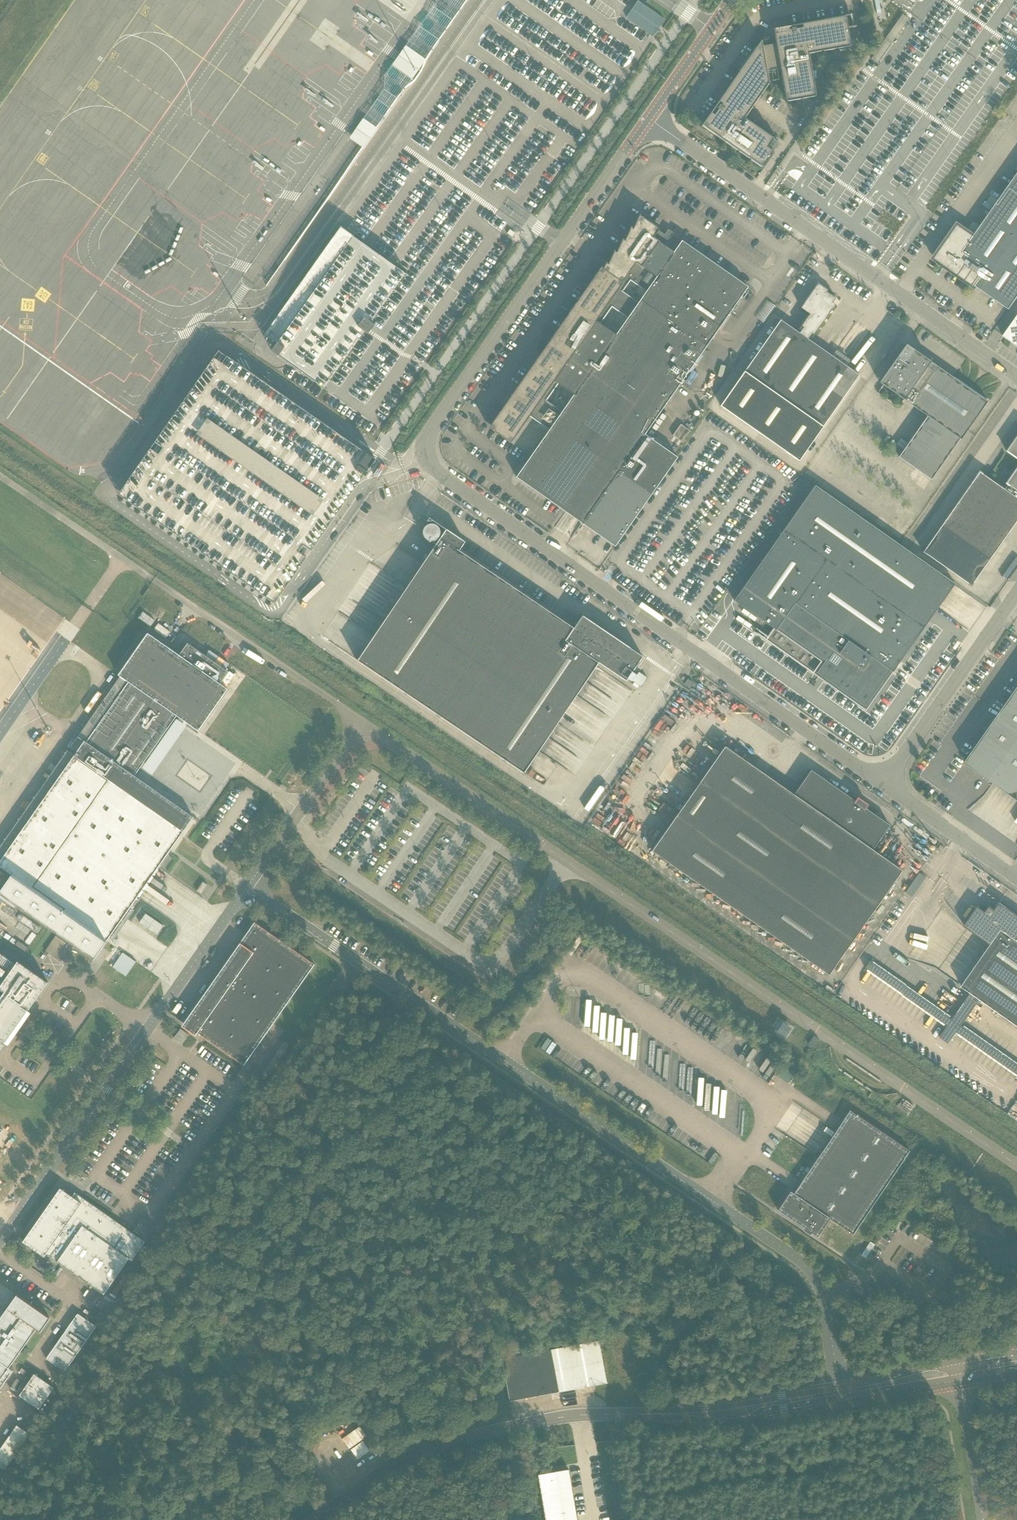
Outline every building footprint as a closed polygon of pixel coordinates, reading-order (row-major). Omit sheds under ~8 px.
[(384,76),(384,91),(349,139),(363,149),(468,0),(438,0),(384,76)] [(626,17),(626,18),(627,18),(627,19),(635,25),(651,36),(652,36),(653,36),(654,36),(654,35),(664,21),(664,20),(664,19),(663,18),(640,2),(639,2),(639,1),(638,1),(637,1),(637,2),(627,16),(627,17),(626,17)] [(855,26),(852,27),(850,16),(846,16),(802,24),(801,24),(789,26),(788,25),(788,27),(773,29),(774,33),(776,43),(776,44),(762,46),(761,41),(726,91),(719,101),(718,100),(718,101),(719,102),(702,126),(727,143),(762,168),(768,160),(774,152),(773,151),(773,152),(768,148),(774,139),(744,118),(769,83),(767,74),(771,73),(771,70),(776,69),(777,72),(781,71),(786,102),(816,96),(808,54),(851,46),(850,41),(848,29),(853,28),(855,27),(855,26)] [(829,84),(830,84),(845,64),(844,63),(843,63),(842,62),(840,62),(839,61),(837,61),(836,61),(835,62),(834,62),(833,62),(832,63),(831,63),(830,64),(829,64),(829,65),(828,66),(827,67),(827,68),(826,69),(826,70),(825,71),(825,72),(825,73),(825,74),(825,75),(825,76),(825,77),(826,78),(826,79),(827,80),(827,81),(828,82),(829,83),(829,84)] [(975,236),(958,224),(936,255),(938,256),(939,260),(938,262),(975,288),(976,287),(1009,310),(1016,299),(1016,175),(975,236)] [(524,380),(517,394),(516,393),(516,392),(515,392),(490,428),(511,443),(529,416),(549,430),(516,477),(540,494),(566,512),(579,494),(584,486),(596,494),(600,497),(581,523),(615,546),(652,493),(677,457),(645,434),(686,375),(700,355),(707,346),(742,295),(748,287),(682,241),(679,245),(670,238),(671,236),(666,232),(665,235),(659,231),(659,229),(641,217),(640,216),(640,215),(639,214),(633,229),(631,228),(631,227),(625,241),(623,240),(623,239),(616,252),(615,252),(615,251),(614,251),(608,264),(606,263),(607,263),(606,262),(603,269),(600,276),(598,274),(599,274),(598,274),(592,288),(590,287),(590,286),(583,299),(582,299),(582,298),(581,298),(575,311),(573,310),(574,310),(573,309),(563,331),(561,330),(561,329),(560,329),(552,347),(549,346),(546,352),(549,353),(546,360),(540,358),(541,357),(540,357),(534,370),(532,369),(532,368),(525,382),(524,381),(524,380)] [(340,228),(265,334),(277,343),(278,342),(285,347),(278,356),(324,388),(332,377),(364,331),(366,329),(371,322),(405,274),(398,268),(388,262),(372,250),(362,243),(346,231),(340,228)] [(781,320),(744,372),(720,406),(799,461),(823,427),(859,375),(808,339),(812,333),(813,334),(811,337),(812,338),(835,305),(832,303),(835,298),(826,292),(827,291),(828,290),(818,283),(801,308),(809,314),(799,329),(800,329),(802,326),(803,327),(799,333),(781,320)] [(1003,336),(1016,346),(1016,317),(1009,328),(1003,336)] [(757,339),(762,342),(773,326),(768,323),(757,339)] [(960,439),(986,401),(987,399),(955,377),(954,378),(910,347),(906,344),(879,382),(927,416),(899,457),(931,480),(960,439)] [(219,350),(118,495),(275,604),(364,476),(365,477),(369,473),(367,472),(373,464),(375,460),(376,460),(295,404),(264,382),(227,356),(219,350)] [(683,442),(691,430),(680,423),(672,435),(683,442)] [(1006,451),(1016,459),(1016,436),(1006,451)] [(942,525),(923,552),(971,586),(990,559),(1016,520),(1016,468),(1006,483),(1008,484),(1004,489),(979,472),(942,525)] [(892,672),(930,619),(955,583),(815,485),(734,600),(773,628),(776,630),(769,639),(865,706),(890,671),(892,672)] [(358,660),(356,658),(356,659),(525,774),(526,773),(524,772),(598,663),(626,681),(643,656),(605,631),(604,631),(597,626),(597,625),(582,615),(573,628),(459,551),(465,542),(453,534),(446,529),(429,518),(426,521),(427,522),(429,519),(446,530),(442,535),(441,536),(358,660)] [(143,612),(138,618),(145,624),(150,627),(155,621),(143,612)] [(154,630),(166,638),(170,632),(158,623),(154,630)] [(76,752),(74,755),(183,832),(193,818),(193,817),(134,776),(149,755),(150,756),(154,759),(158,753),(154,750),(153,749),(176,716),(179,718),(178,720),(185,725),(186,723),(198,731),(228,689),(223,686),(220,684),(222,681),(228,672),(228,671),(220,666),(216,664),(187,643),(179,655),(176,653),(170,649),(147,633),(146,636),(118,675),(120,676),(126,681),(128,682),(114,702),(105,715),(86,742),(84,741),(76,752)] [(633,681),(641,687),(647,677),(639,672),(633,681)] [(684,684),(690,688),(693,683),(688,679),(684,684)] [(965,763),(993,783),(1016,799),(1016,689),(965,763)] [(725,746),(719,755),(700,782),(719,795),(695,829),(676,816),(652,851),(829,975),(902,870),(872,850),(889,825),(865,808),(868,804),(857,797),(855,801),(811,770),(794,795),(725,746)] [(124,916),(136,898),(137,898),(158,868),(158,867),(183,832),(74,755),(0,861),(0,867),(11,875),(106,941),(124,916)] [(11,875),(0,891),(0,898),(15,908),(17,905),(44,924),(49,928),(94,959),(102,947),(106,941),(11,875)] [(197,891),(201,894),(207,885),(203,882),(197,891)] [(969,992),(951,1018),(868,960),(864,967),(947,1025),(938,1036),(948,1043),(956,1032),(1016,1074),(1016,1064),(961,1025),(979,999),(1016,1025),(1016,915),(1000,903),(999,903),(995,910),(990,906),(986,912),(978,906),(972,915),(964,926),(991,945),(962,987),(969,992)] [(139,922),(157,935),(163,926),(145,913),(139,922)] [(184,1023),(181,1026),(195,1036),(197,1033),(200,1035),(207,1040),(239,1062),(243,1065),(244,1065),(269,1030),(273,1023),(294,994),(298,988),(300,984),(314,964),(254,922),(246,934),(239,944),(204,994),(201,998),(184,1023)] [(59,961),(67,951),(63,948),(66,943),(56,936),(45,951),(59,961)] [(136,962),(123,952),(112,967),(126,977),(136,962)] [(4,992),(19,1003),(22,1005),(27,1009),(28,1010),(48,982),(18,961),(16,963),(15,964),(1,954),(0,953),(0,990),(4,992)] [(814,1035),(808,1044),(813,1047),(819,1039),(814,1035)] [(810,1235),(811,1233),(817,1237),(830,1219),(853,1234),(909,1151),(850,1110),(794,1194),(790,1191),(778,1210),(804,1228),(803,1230),(810,1235)] [(80,1177),(72,1171),(69,1176),(77,1182),(80,1177)] [(145,1241),(81,1197),(75,1192),(72,1196),(70,1195),(60,1188),(22,1242),(35,1251),(37,1248),(103,1294),(128,1259),(131,1261),(145,1241)] [(169,1218),(165,1214),(152,1232),(157,1235),(169,1218)] [(143,1215),(134,1228),(147,1238),(156,1224),(143,1215)] [(861,1255),(863,1256),(866,1258),(875,1245),(870,1241),(861,1255)] [(0,1318),(0,1389),(13,1371),(9,1368),(36,1329),(40,1332),(50,1318),(16,1295),(0,1318)] [(78,1313),(46,1358),(65,1371),(96,1326),(78,1313)] [(502,1359),(509,1400),(606,1382),(599,1341),(520,1356),(520,1352),(513,1354),(513,1357),(502,1359)] [(19,1395),(39,1409),(53,1387),(34,1374),(19,1395)] [(4,1470),(30,1434),(17,1425),(0,1449),(0,1467),(4,1470)] [(538,1474),(541,1497),(545,1519),(577,1519),(575,1510),(573,1495),(572,1494),(571,1484),(571,1483),(568,1469),(550,1472),(545,1473),(543,1473),(540,1474),(538,1474)]
